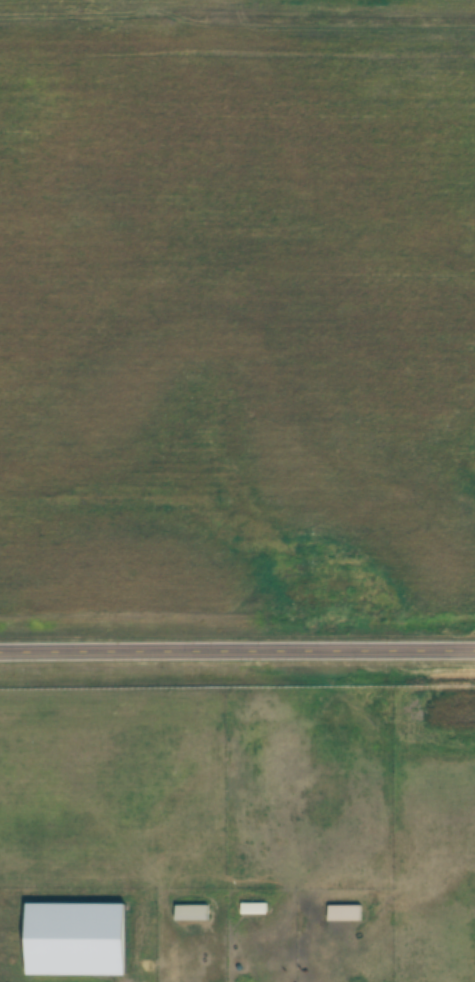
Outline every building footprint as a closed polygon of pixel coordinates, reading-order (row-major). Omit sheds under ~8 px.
[(267,903),(242,903),(242,913),(267,913),(267,903)] [(209,921),(209,904),(177,904),(177,921),(209,921)] [(362,905),(329,905),(329,921),(362,921),(362,905)]
